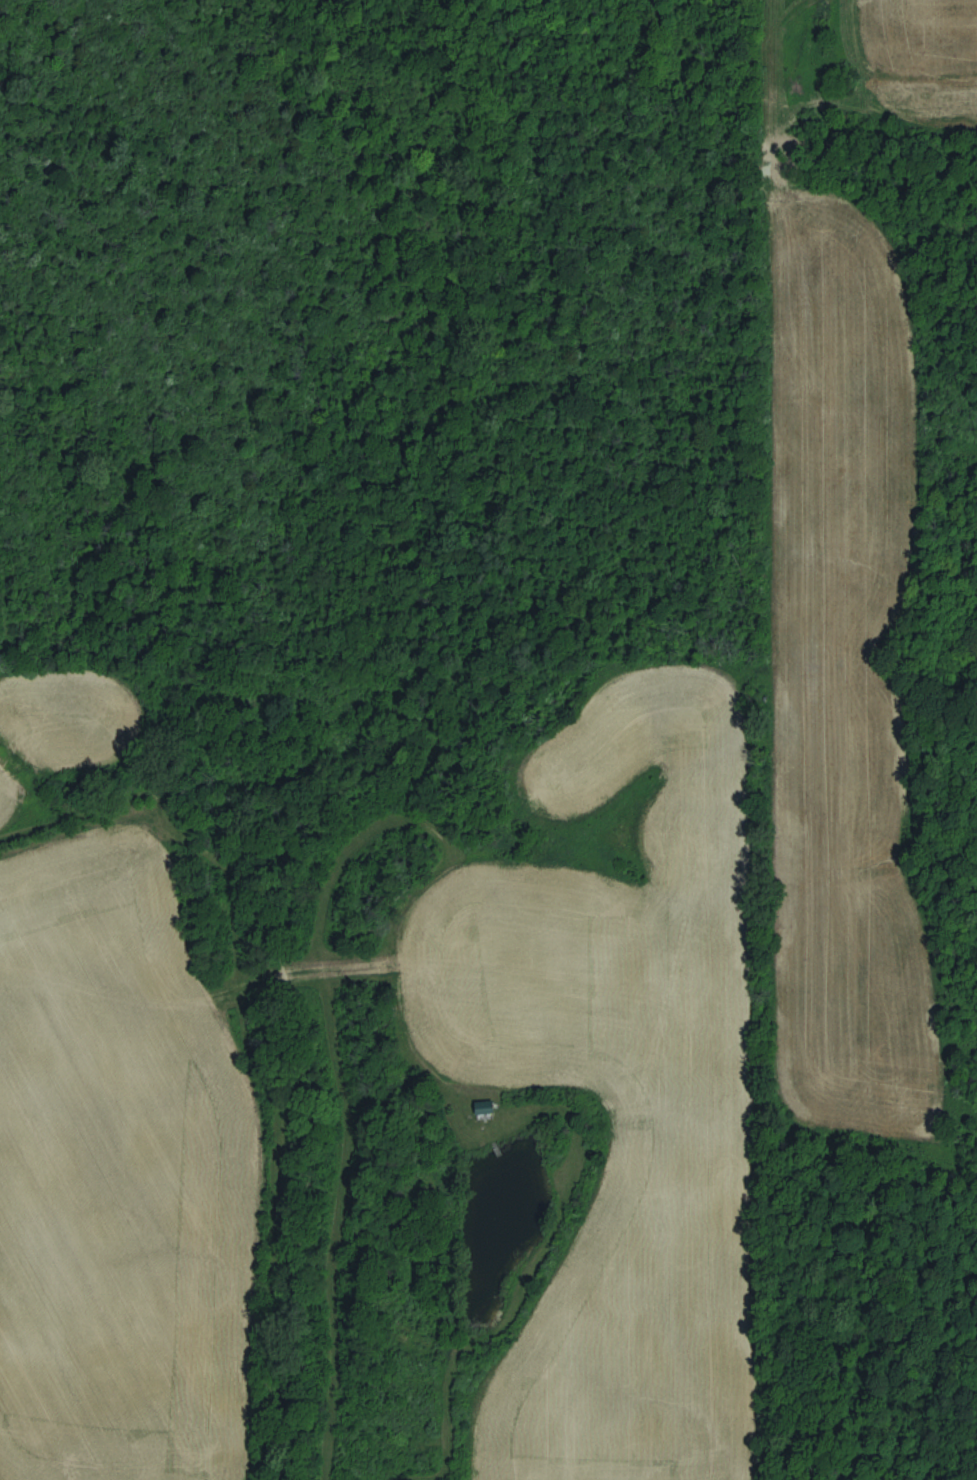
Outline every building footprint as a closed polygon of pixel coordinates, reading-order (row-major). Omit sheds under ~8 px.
[(477,1114),(495,1114),(495,1102),(477,1102),(477,1114)]
